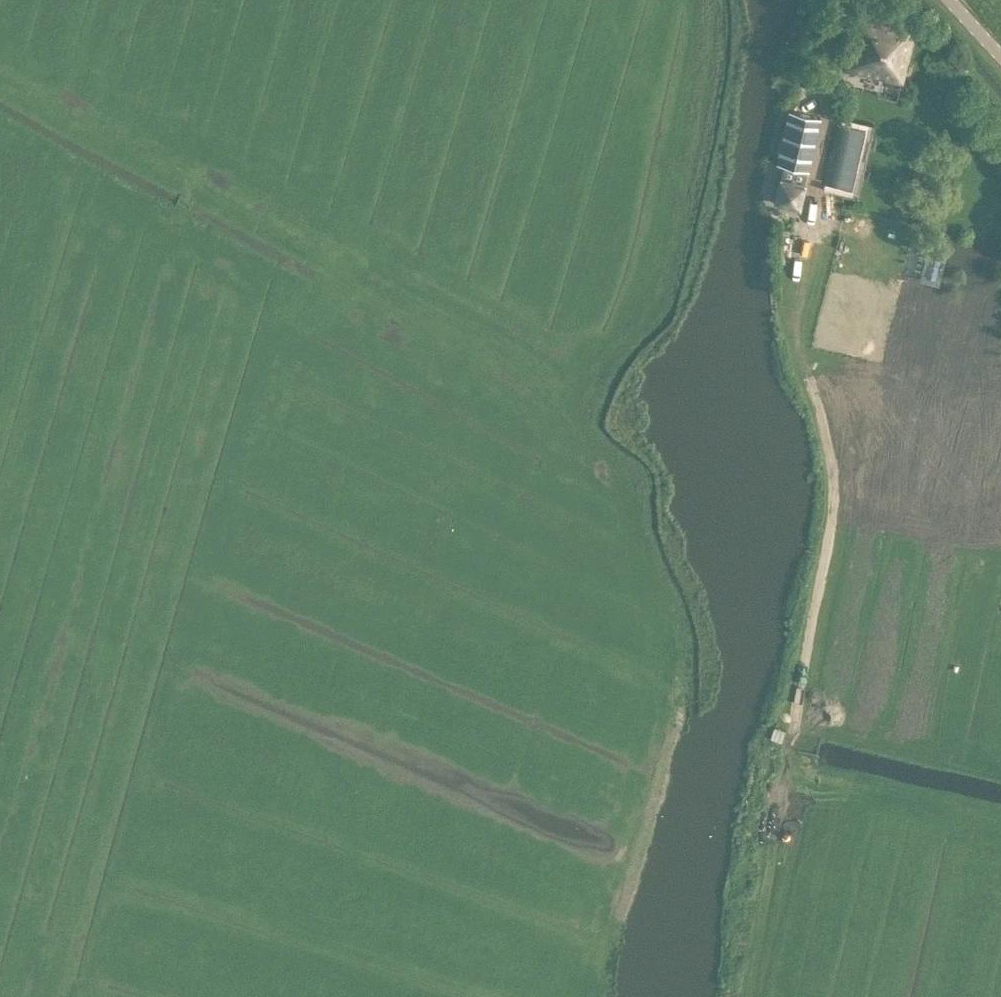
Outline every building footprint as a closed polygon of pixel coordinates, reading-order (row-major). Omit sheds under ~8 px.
[(901,81),(914,25),(858,12),(845,68),(892,79),(901,81)] [(809,170),(821,117),(789,110),(776,162),(809,170)] [(822,180),(849,186),(862,129),(835,123),(822,180)] [(798,194),(784,191),(789,168),(780,166),(775,190),(776,190),(775,198),(796,202),(798,194)] [(939,284),(943,266),(947,250),(928,245),(925,262),(920,280),(939,284)] [(786,730),(775,726),(771,737),(782,741),(786,730)]
